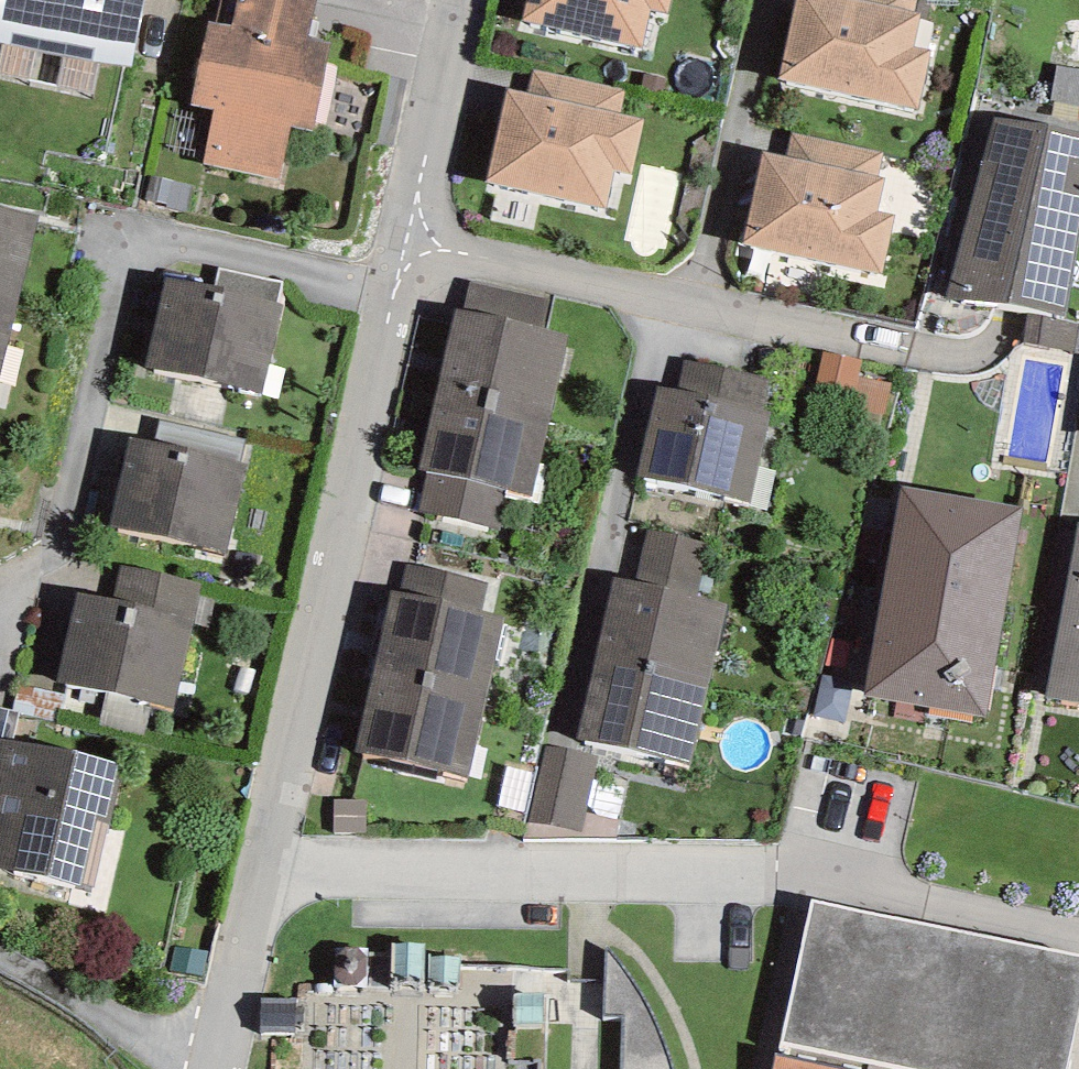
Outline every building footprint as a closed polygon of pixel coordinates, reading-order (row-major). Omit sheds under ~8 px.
[(2,40),(101,60),(131,66),(145,0),(0,0),(0,40),(2,40)] [(204,164),(280,179),(291,126),(313,130),(330,41),(308,37),(317,0),(237,0),(231,25),(209,21),(191,105),(214,109),(204,164)] [(670,0),(527,0),(522,20),(640,48),(648,9),(668,13),(670,0)] [(928,53),(911,49),(919,15),(913,13),(916,0),(796,0),(779,79),(916,108),(928,53)] [(94,94),(101,60),(2,40),(0,48),(0,75),(94,94)] [(1057,66),(1051,101),(1078,106),(1078,70),(1057,66)] [(633,174),(645,118),(622,113),(627,89),(536,68),(529,92),(509,88),(487,180),(605,209),(614,170),(633,174)] [(994,117),(947,298),(1064,316),(1078,231),(1078,133),(994,117)] [(881,273),(894,217),(876,214),(884,179),(878,178),(883,154),(792,134),(787,155),(764,151),(744,243),(881,273)] [(0,206),(0,294),(18,299),(39,216),(0,206)] [(262,392),(283,304),(278,303),(283,281),(219,269),(213,288),(166,278),(145,367),(262,392)] [(543,327),(549,300),(470,283),(465,310),(543,327)] [(0,294),(0,377),(18,299),(0,294)] [(548,428),(568,333),(543,327),(465,310),(457,309),(434,402),(548,428)] [(1078,331),(1078,325),(1028,315),(1023,342),(1075,352),(1078,331)] [(885,416),(892,385),(856,377),(860,359),(824,351),(814,400),(885,416)] [(768,380),(683,361),(677,389),(656,384),(635,477),(750,504),(771,412),(762,410),(768,380)] [(532,498),(548,428),(434,402),(418,471),(427,473),(507,491),(532,498)] [(241,464),(246,440),(159,420),(153,444),(241,464)] [(153,444),(129,437),(110,524),(226,552),(246,464),(241,464),(153,444)] [(419,512),(499,529),(507,491),(427,473),(419,512)] [(1021,508),(902,487),(865,695),(984,716),(1021,508)] [(1047,697),(1078,703),(1078,524),(1047,697)] [(635,581),(697,596),(708,544),(647,529),(635,581)] [(481,608),(487,581),(408,564),(402,590),(481,608)] [(202,582),(120,566),(112,598),(78,593),(56,681),(174,708),(202,582)] [(697,596),(635,581),(614,576),(594,660),(710,687),(729,604),(697,596)] [(486,709),(506,614),(481,608),(402,590),(395,590),(372,683),(486,709)] [(710,687),(594,660),(577,738),(689,766),(710,687)] [(470,779),(486,709),(372,683),(356,751),(470,779)] [(63,709),(67,695),(18,684),(12,711),(20,713),(52,721),(55,707),(63,709)] [(20,713),(12,711),(0,708),(0,738),(0,737),(13,739),(20,713)] [(0,737),(0,738),(0,870),(92,891),(120,763),(13,739),(0,737)] [(582,833),(597,756),(546,743),(529,822),(582,833)] [(366,832),(366,800),(335,801),(335,832),(366,832)] [(1078,1009),(1078,956),(812,900),(774,1068),(1068,1068),(1078,1009)] [(205,976),(210,952),(175,945),(170,970),(205,976)]
